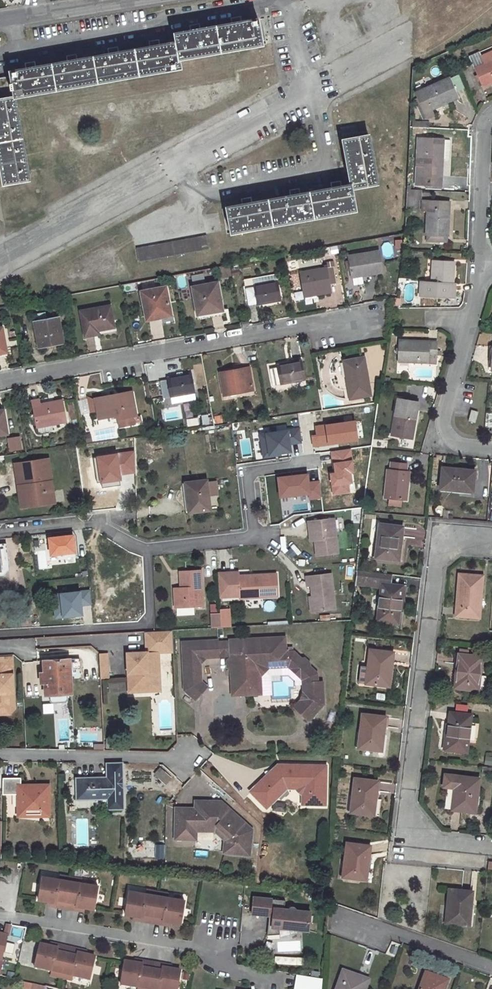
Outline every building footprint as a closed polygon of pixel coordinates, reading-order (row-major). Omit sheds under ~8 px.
[(174,35),(175,43),(157,46),(151,47),(115,53),(109,55),(74,60),(68,61),(33,68),(27,69),(9,72),(10,77),(0,79),(0,96),(14,93),(14,97),(0,100),(0,166),(3,185),(29,180),(14,98),(180,69),(178,60),(262,45),(257,19),(239,23),(233,24),(198,30),(192,31),(174,35)] [(482,87),(491,83),(491,60),(484,63),(481,57),(479,52),(469,56),(482,87)] [(491,60),(491,53),(481,57),(484,63),(491,60)] [(424,96),(418,99),(421,106),(427,119),(434,116),(431,110),(459,98),(450,78),(422,91),(424,96)] [(421,106),(417,108),(423,120),(427,119),(421,106)] [(429,133),(428,121),(412,122),(413,134),(429,133)] [(244,205),(227,208),(231,234),(355,211),(351,190),(376,184),(367,135),(342,140),(350,185),(339,187),(333,188),(298,195),(292,196),(251,203),(244,205)] [(418,165),(417,176),(441,177),(442,157),(443,142),(443,139),(422,138),(420,165),(418,165)] [(411,190),(410,198),(420,199),(421,190),(411,190)] [(423,200),(423,210),(427,210),(427,236),(428,236),(447,237),(448,237),(449,201),(423,200)] [(207,236),(137,249),(139,262),(209,248),(207,236)] [(379,252),(349,257),(352,277),(382,271),(379,252)] [(334,261),(325,262),(326,268),(300,273),(304,292),(311,291),(311,293),(330,289),(329,285),(337,283),(334,266),(335,266),(334,261)] [(420,296),(453,297),(454,262),(433,261),(432,283),(421,282),(420,296)] [(192,282),(203,280),(202,274),(191,276),(192,282)] [(275,274),(252,279),(253,286),(276,281),(275,274)] [(253,286),(245,287),(248,304),(256,303),(256,305),(281,300),(278,281),(276,281),(253,286)] [(218,283),(193,287),(197,313),(211,311),(211,313),(222,311),(218,283)] [(166,287),(142,291),(147,320),(158,318),(157,317),(169,314),(167,303),(168,303),(166,287)] [(311,291),(304,292),(305,298),(330,294),(330,289),(311,293),(311,291)] [(110,306),(81,311),(85,337),(95,335),(94,331),(98,330),(114,328),(110,306)] [(58,318),(34,323),(38,347),(63,343),(58,318)] [(399,341),(399,361),(436,363),(436,342),(399,341)] [(364,358),(343,362),(350,399),(371,395),(364,358)] [(301,361),(277,366),(277,367),(270,368),(273,385),(305,379),(301,361)] [(249,368),(220,373),(224,395),(252,390),(249,368)] [(167,380),(160,381),(163,398),(195,392),(191,374),(167,378),(167,380)] [(116,395),(96,399),(96,400),(98,411),(99,419),(116,415),(119,427),(134,424),(134,422),(133,416),(136,415),(132,396),(116,399),(116,395)] [(62,400),(54,401),(55,404),(40,406),(40,404),(39,398),(31,400),(37,428),(66,422),(62,400)] [(96,400),(89,398),(91,413),(98,411),(96,400)] [(397,399),(391,435),(412,438),(418,402),(397,399)] [(471,410),(468,421),(475,423),(478,412),(471,410)] [(7,438),(9,453),(22,450),(20,436),(7,438)] [(54,503),(47,458),(14,463),(17,486),(22,485),(25,507),(54,503)] [(387,470),(384,497),(406,499),(409,472),(405,471),(406,464),(391,463),(391,470),(387,470)] [(443,467),(440,488),(472,492),(474,470),(443,467)] [(205,472),(192,474),(192,482),(206,480),(205,472)] [(185,483),(188,503),(189,512),(211,510),(207,480),(185,483)] [(17,486),(20,508),(25,507),(22,485),(17,486)] [(314,531),(316,542),(317,556),(339,554),(335,519),(308,522),(309,531),(314,531)] [(379,524),(376,557),(397,559),(398,544),(401,545),(403,527),(379,524)] [(0,571),(0,575),(10,574),(5,544),(0,545),(0,562),(1,571),(0,571)] [(382,588),(378,621),(399,623),(401,598),(404,599),(405,587),(390,585),(392,575),(357,571),(356,581),(383,584),(382,588)] [(173,609),(201,607),(199,572),(182,573),(183,589),(179,589),(172,590),(173,609)] [(237,581),(238,581),(238,577),(237,573),(226,574),(227,598),(238,597),(237,581)] [(226,574),(218,574),(219,598),(227,598),(226,574)] [(314,612),(334,610),(330,574),(306,577),(307,586),(311,586),(312,598),(314,612)] [(459,575),(456,616),(477,618),(479,594),(482,594),(483,576),(459,575)] [(20,602),(21,614),(29,614),(28,601),(20,602)] [(221,628),(220,614),(210,614),(211,629),(221,628)] [(147,652),(127,653),(128,673),(135,673),(135,687),(160,686),(158,652),(173,652),(172,631),(146,632),(147,652)] [(235,655),(235,658),(231,661),(231,666),(235,670),(236,681),(251,694),(264,693),(263,676),(273,676),(273,667),(292,666),(307,680),(308,694),(306,699),(300,708),(313,718),(320,708),(317,705),(319,701),(323,700),(322,682),(317,682),(316,673),(308,665),(308,663),(304,658),(301,659),(294,652),(286,652),(281,653),(281,638),(231,640),(231,643),(217,644),(217,640),(202,641),(202,644),(187,645),(187,657),(187,661),(184,661),(184,675),(200,674),(200,660),(202,657),(235,655)] [(202,641),(183,642),(183,645),(184,661),(187,661),(187,657),(187,645),(202,644),(202,641)] [(371,650),(366,683),(387,686),(389,671),(392,671),(394,653),(371,650)] [(459,673),(457,688),(478,691),(482,657),(459,655),(457,672),(459,673)] [(101,676),(108,676),(108,656),(100,656),(101,676)] [(12,657),(0,658),(0,714),(9,714),(14,708),(12,657)] [(72,694),(71,668),(80,668),(80,661),(77,659),(43,660),(44,672),(43,672),(43,684),(44,684),(45,695),(50,695),(50,701),(53,704),(66,703),(68,700),(68,694),(72,694)] [(135,673),(128,673),(129,692),(160,691),(160,686),(135,687),(135,673)] [(185,689),(195,699),(206,687),(200,682),(200,674),(184,675),(185,689)] [(236,694),(251,694),(236,681),(236,694)] [(445,738),(443,749),(467,752),(472,715),(450,713),(447,738),(445,738)] [(363,714),(359,748),(379,751),(381,735),(384,736),(386,717),(363,714)] [(79,728),(79,742),(100,743),(100,729),(79,728)] [(108,778),(77,779),(78,799),(108,798),(109,808),(123,808),(122,763),(108,764),(108,778)] [(316,766),(284,765),(284,771),(278,771),(278,779),(274,784),(268,778),(264,779),(264,780),(252,793),(266,807),(271,801),(274,803),(287,789),(297,789),(303,795),(303,805),(326,806),(327,777),(324,777),(316,769),(316,766)] [(278,779),(278,771),(284,771),(284,765),(278,765),(264,779),(268,778),(274,784),(278,779)] [(327,777),(327,766),(316,766),(316,769),(324,777),(327,777)] [(166,785),(172,777),(159,768),(153,775),(166,785)] [(132,770),(132,781),(151,781),(151,770),(132,770)] [(444,775),(443,787),(454,788),(451,810),(472,813),(474,797),(477,798),(479,779),(444,775)] [(355,778),(351,813),(372,815),(374,800),(376,800),(379,781),(355,778)] [(19,810),(42,818),(50,817),(50,786),(22,786),(22,779),(4,779),(3,796),(19,796),(19,810)] [(196,808),(176,808),(175,838),(195,838),(195,830),(215,830),(225,840),(224,852),(248,855),(251,830),(220,802),(214,801),(213,813),(196,812),(196,808)] [(213,813),(214,801),(196,801),(196,808),(196,812),(213,813)] [(348,843),(343,877),(364,879),(366,865),(369,865),(371,846),(348,843)] [(163,858),(163,844),(155,844),(155,858),(163,858)] [(59,880),(42,877),(38,900),(48,901),(56,903),(55,906),(65,908),(70,877),(60,876),(59,880)] [(84,907),(94,909),(98,886),(80,883),(81,879),(70,877),(65,908),(76,910),(76,906),(84,907)] [(146,894),(128,891),(124,914),(134,916),(142,917),(141,921),(152,923),(157,892),(146,890),(146,894)] [(449,890),(445,923),(467,926),(468,910),(470,910),(472,892),(449,890)] [(167,894),(157,892),(152,923),(162,924),(163,921),(171,922),(180,924),(184,901),(167,898),(167,894)] [(286,900),(254,897),(252,913),(269,915),(270,911),(273,911),(272,927),(279,926),(285,926),(285,924),(296,925),(296,927),(309,930),(311,911),(297,910),(297,908),(296,907),(293,906),(290,906),(289,908),(288,909),(285,909),(286,900)] [(269,915),(267,935),(279,934),(279,926),(272,927),(273,911),(270,911),(269,915)] [(51,976),(61,978),(68,948),(58,945),(57,949),(49,947),(40,945),(34,968),(51,972),(51,976)] [(72,976),(89,980),(94,958),(85,956),(77,954),(78,950),(68,948),(61,978),(71,980),(72,976)] [(124,963),(120,985),(138,988),(137,988),(148,988),(153,964),(142,962),(141,965),(134,964),(124,963)] [(180,972),(170,970),(162,969),(163,965),(153,964),(148,988),(177,988),(180,972)] [(323,976),(295,974),(294,988),(321,988),(323,976)] [(352,981),(353,979),(342,975),(337,988),(365,988),(366,986),(352,981)] [(73,977),(72,982),(87,986),(89,981),(73,977)] [(421,988),(445,988),(446,985),(438,982),(437,984),(424,979),(421,988)]
